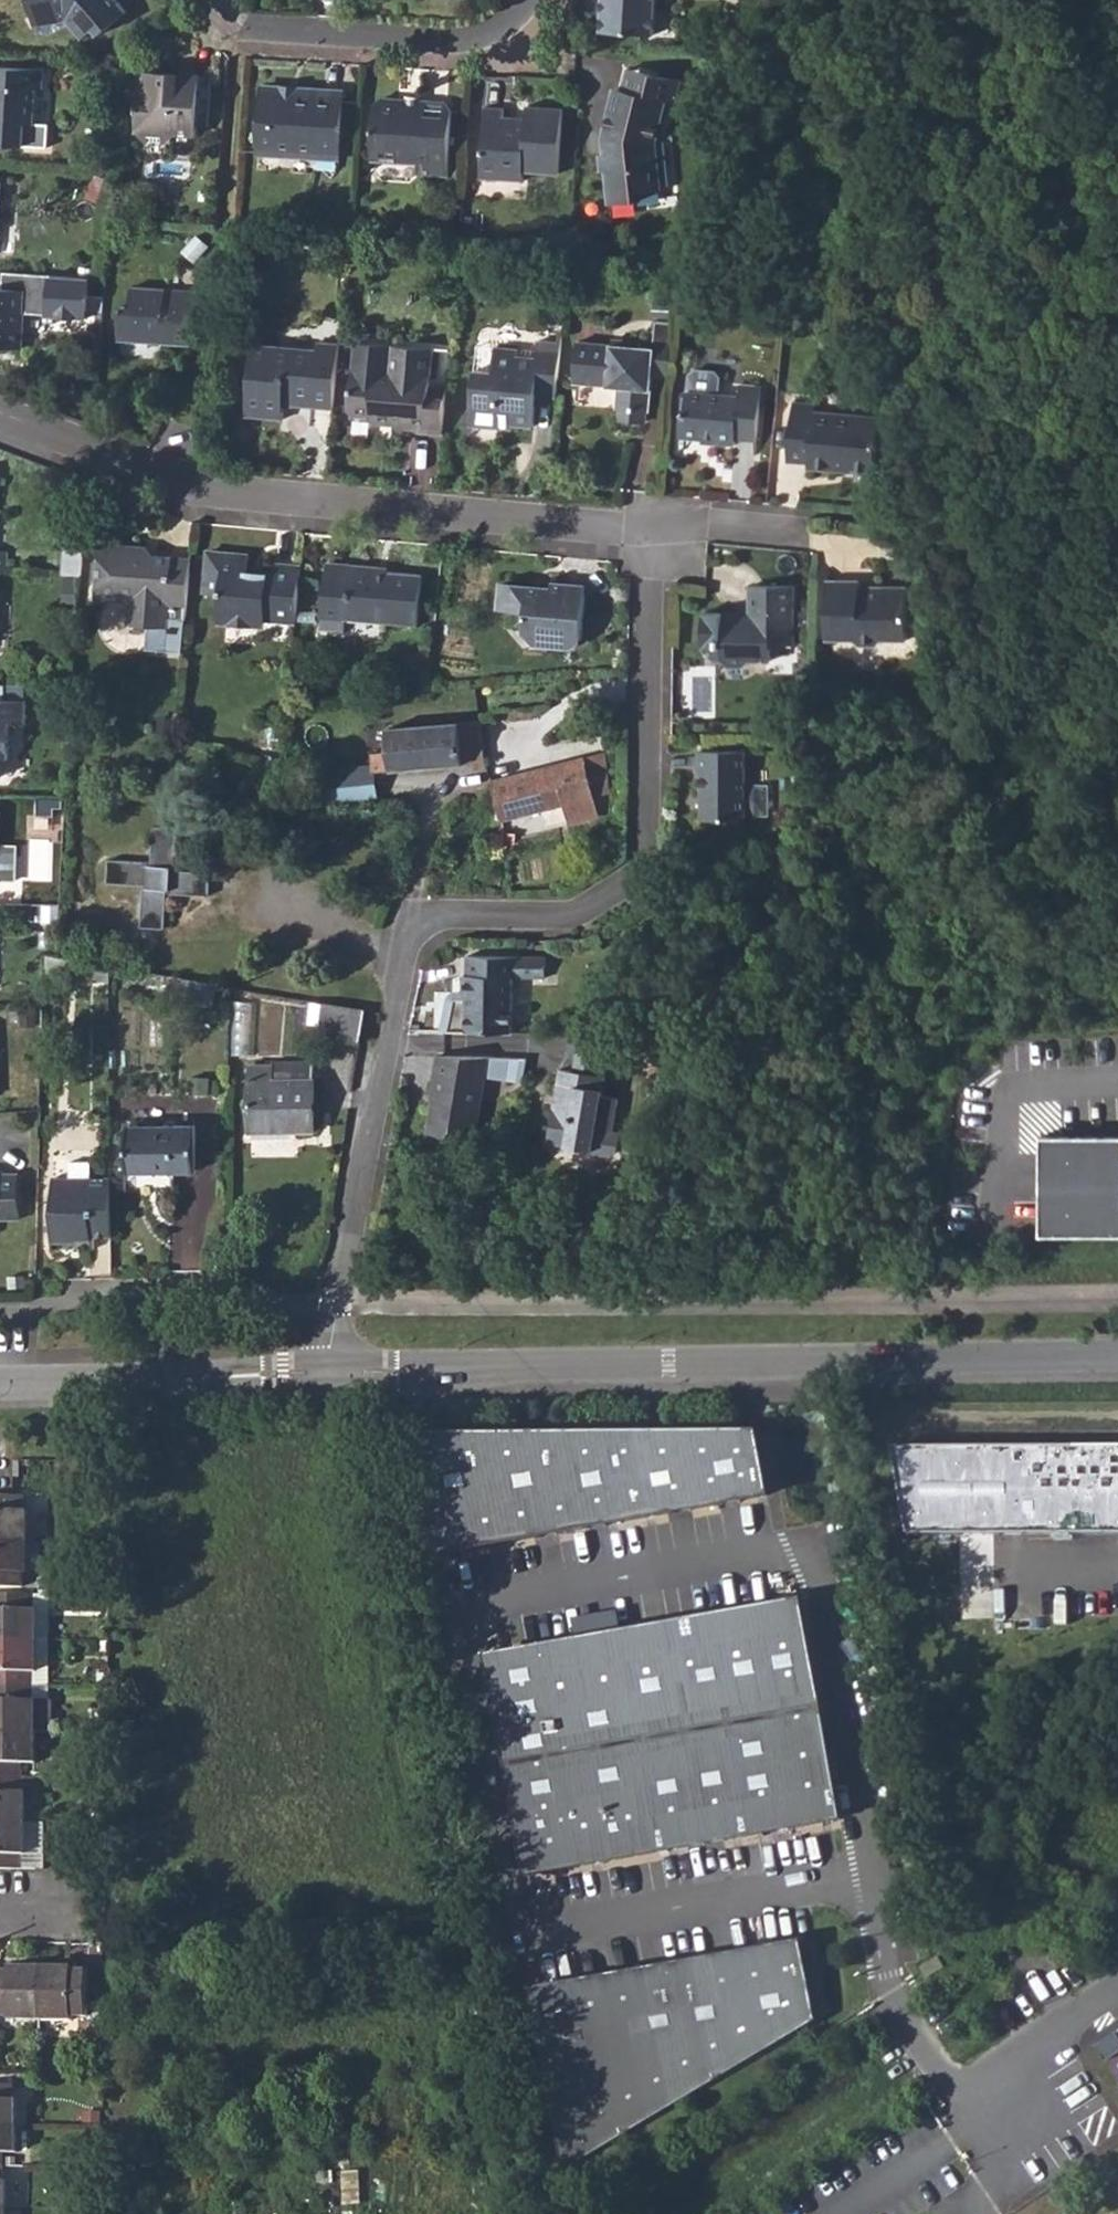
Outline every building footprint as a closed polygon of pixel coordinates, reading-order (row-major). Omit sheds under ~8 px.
[(30,10),(33,26),(48,27),(68,19),(81,33),(92,23),(98,29),(125,5),(120,0),(28,0),(30,10)] [(654,0),(601,0),(599,30),(652,34),(654,0)] [(32,89),(39,88),(40,67),(0,65),(0,137),(21,138),(23,117),(31,117),(32,89)] [(650,71),(627,66),(621,89),(645,94),(650,71)] [(135,89),(152,71),(137,70),(135,89)] [(206,73),(152,71),(135,89),(133,126),(144,137),(159,138),(170,130),(191,132),(192,123),(202,124),(206,73)] [(656,188),(654,141),(663,100),(670,75),(650,71),(645,94),(621,89),(616,88),(612,107),(609,106),(601,137),(602,152),(606,152),(607,170),(603,171),(604,201),(632,199),(631,189),(656,188)] [(673,102),(680,79),(670,75),(663,100),(673,102)] [(258,81),(253,153),(333,158),(339,87),(296,83),(289,88),(289,92),(283,92),(283,87),(276,83),(258,81)] [(418,104),(403,104),(400,97),(380,96),(371,105),(368,157),(414,160),(413,172),(441,173),(445,109),(440,100),(422,99),(418,104)] [(518,117),(502,116),(503,108),(483,106),(478,176),(515,178),(516,169),(551,171),(555,106),(519,103),(518,117)] [(23,117),(21,138),(29,139),(31,117),(23,117)] [(21,346),(23,309),(84,314),(88,273),(2,268),(1,285),(0,285),(0,344),(21,346)] [(751,276),(737,275),(737,286),(750,287),(751,276)] [(164,340),(192,342),(195,287),(133,281),(132,302),(121,301),(119,337),(153,340),(153,332),(164,333),(164,340)] [(573,384),(619,388),(617,411),(620,411),(619,422),(644,425),(644,419),(642,419),(643,414),(648,414),(651,378),(668,380),(673,325),(655,324),(654,349),(643,348),(643,341),(613,338),(612,346),(577,343),(573,384)] [(285,402),(333,407),(339,341),(318,340),(318,348),(252,342),(247,410),(283,416),(285,402)] [(429,382),(432,346),(358,340),(352,402),(359,411),(370,413),(375,420),(394,422),(412,424),(411,431),(442,434),(446,384),(429,382)] [(530,428),(534,393),(556,395),(560,346),(532,344),(531,351),(494,347),(492,371),(473,370),(468,426),(509,431),(510,426),(530,428)] [(704,431),(719,431),(718,440),(739,442),(740,434),(755,435),(760,382),(738,380),(737,392),(720,391),(721,375),(717,370),(697,368),(691,373),(688,401),(683,405),(680,431),(702,433),(704,431)] [(884,416),(816,409),(817,400),(795,398),(789,456),(811,458),(810,468),(839,471),(840,464),(879,468),(884,416)] [(412,424),(394,422),(394,429),(411,431),(412,424)] [(79,536),(69,536),(68,548),(79,548),(79,536)] [(147,547),(99,543),(93,601),(128,605),(126,629),(146,631),(144,654),(182,658),(190,562),(146,558),(147,547)] [(68,548),(61,547),(60,573),(78,575),(79,548),(68,548)] [(0,548),(0,571),(9,572),(10,548),(0,548)] [(265,577),(244,574),(246,554),(207,550),(203,594),(224,597),(222,625),(263,630),(263,622),(294,625),(300,566),(266,562),(265,577)] [(341,616),(380,620),(380,625),(417,628),(422,575),(377,571),(377,566),(349,563),(349,568),(320,565),(312,631),(338,634),(341,616)] [(589,585),(552,581),(551,590),(502,585),(499,609),(528,613),(526,632),(541,648),(570,651),(584,640),(589,585)] [(914,593),(864,592),(864,584),(830,583),(829,641),(861,642),(868,651),(885,652),(894,643),(912,643),(914,593)] [(794,646),(795,588),(754,587),(752,615),(753,624),(723,623),(723,615),(702,614),(701,641),(719,641),(719,658),(728,667),(743,668),(752,660),(774,660),(775,646),(794,646)] [(752,615),(723,615),(723,623),(753,624),(752,615)] [(9,722),(23,723),(24,701),(0,699),(0,759),(7,760),(9,722)] [(389,750),(374,752),(374,764),(375,772),(484,761),(479,721),(388,728),(389,750)] [(748,812),(749,753),(701,752),(700,773),(705,774),(704,811),(748,812)] [(595,797),(584,758),(567,762),(491,781),(501,820),(517,816),(564,805),(570,825),(594,819),(599,811),(595,797)] [(374,764),(313,769),(316,807),(378,799),(375,772),(374,764)] [(750,810),(764,810),(765,783),(751,783),(750,810)] [(140,926),(164,927),(168,889),(171,892),(209,894),(209,885),(211,871),(175,869),(178,827),(154,826),(155,826),(151,864),(149,863),(149,860),(110,858),(108,881),(128,882),(146,884),(146,888),(144,888),(140,926)] [(15,849),(0,849),(0,885),(14,885),(15,849)] [(511,1028),(512,976),(545,977),(546,956),(467,955),(467,972),(460,972),(460,991),(448,990),(448,1005),(445,1004),(445,1027),(511,1028)] [(131,982),(154,985),(156,972),(133,968),(131,982)] [(154,985),(167,987),(168,974),(156,972),(154,985)] [(196,979),(168,974),(167,987),(164,996),(191,1001),(196,979)] [(318,1033),(360,1040),(366,1008),(324,1001),(318,1033)] [(573,1030),(570,1030),(567,1049),(575,1050),(599,1055),(620,1059),(628,1035),(605,1032),(573,1030)] [(599,1055),(575,1050),(572,1067),(596,1071),(599,1055)] [(484,1069),(487,1052),(435,1051),(429,1088),(433,1089),(426,1131),(472,1138),(484,1069)] [(528,1052),(487,1052),(484,1069),(524,1077),(528,1052)] [(251,1064),(252,1131),(314,1130),(313,1059),(276,1060),(274,1064),(251,1064)] [(572,1067),(561,1065),(556,1092),(561,1093),(559,1103),(554,1102),(548,1132),(552,1139),(591,1146),(591,1149),(609,1152),(616,1147),(619,1129),(612,1128),(618,1095),(597,1091),(600,1072),(596,1071),(572,1067)] [(128,1184),(173,1185),(174,1171),(195,1170),(195,1126),(128,1125),(128,1184)] [(1043,1235),(1117,1235),(1117,1135),(1042,1134),(1043,1235)] [(90,1162),(70,1163),(69,1179),(91,1179),(90,1162)] [(17,1176),(0,1177),(0,1221),(19,1220),(17,1176)] [(78,1237),(110,1236),(110,1178),(91,1179),(69,1179),(53,1180),(52,1242),(78,1242),(78,1237)] [(773,1433),(757,1434),(767,1495),(783,1491),(773,1433)] [(757,1434),(417,1437),(438,1554),(767,1495),(757,1434)] [(894,1448),(910,1535),(1117,1534),(1117,1446),(894,1448)] [(27,1544),(27,1511),(24,1512),(24,1498),(0,1498),(0,1543),(27,1544)] [(23,1588),(24,1573),(26,1574),(27,1544),(0,1543),(0,1588),(23,1588)] [(27,1544),(26,1574),(24,1573),(23,1588),(39,1588),(39,1544),(27,1544)] [(36,1642),(36,1610),(33,1610),(33,1597),(0,1596),(0,1641),(36,1642)] [(36,1610),(36,1642),(48,1642),(48,1597),(33,1597),(33,1610),(36,1610)] [(489,1658),(528,1874),(840,1819),(802,1602),(489,1658)] [(33,1688),(33,1672),(36,1672),(36,1642),(0,1641),(0,1688),(33,1688)] [(36,1642),(36,1672),(33,1672),(33,1688),(48,1688),(48,1642),(36,1642)] [(36,1733),(36,1701),(33,1700),(33,1688),(0,1688),(0,1733),(36,1733)] [(36,1701),(36,1733),(50,1733),(50,1688),(48,1688),(33,1688),(33,1700),(36,1701)] [(22,1778),(22,1764),(36,1763),(36,1733),(0,1733),(0,1778),(22,1778)] [(25,1824),(25,1793),(22,1793),(22,1778),(0,1778),(0,1823),(25,1824)] [(21,1870),(21,1851),(25,1851),(25,1824),(0,1823),(0,1870),(21,1870)] [(44,1870),(45,1823),(38,1824),(25,1824),(25,1851),(21,1851),(21,1870),(39,1870),(44,1870)] [(816,1940),(799,1942),(813,2019),(829,2010),(816,1940)] [(799,1942),(533,1990),(564,2166),(813,2019),(799,1942)] [(39,2020),(40,1966),(9,1966),(8,1969),(0,1970),(0,2017),(8,2017),(8,2019),(39,2020)] [(39,2020),(71,2021),(72,2017),(84,2016),(84,1970),(72,1970),(72,1966),(40,1966),(39,2020)] [(17,2125),(17,2100),(13,2101),(13,2088),(0,2087),(0,2125),(17,2125)] [(3,2167),(3,2152),(17,2151),(17,2125),(0,2125),(0,2167),(3,2167)]
